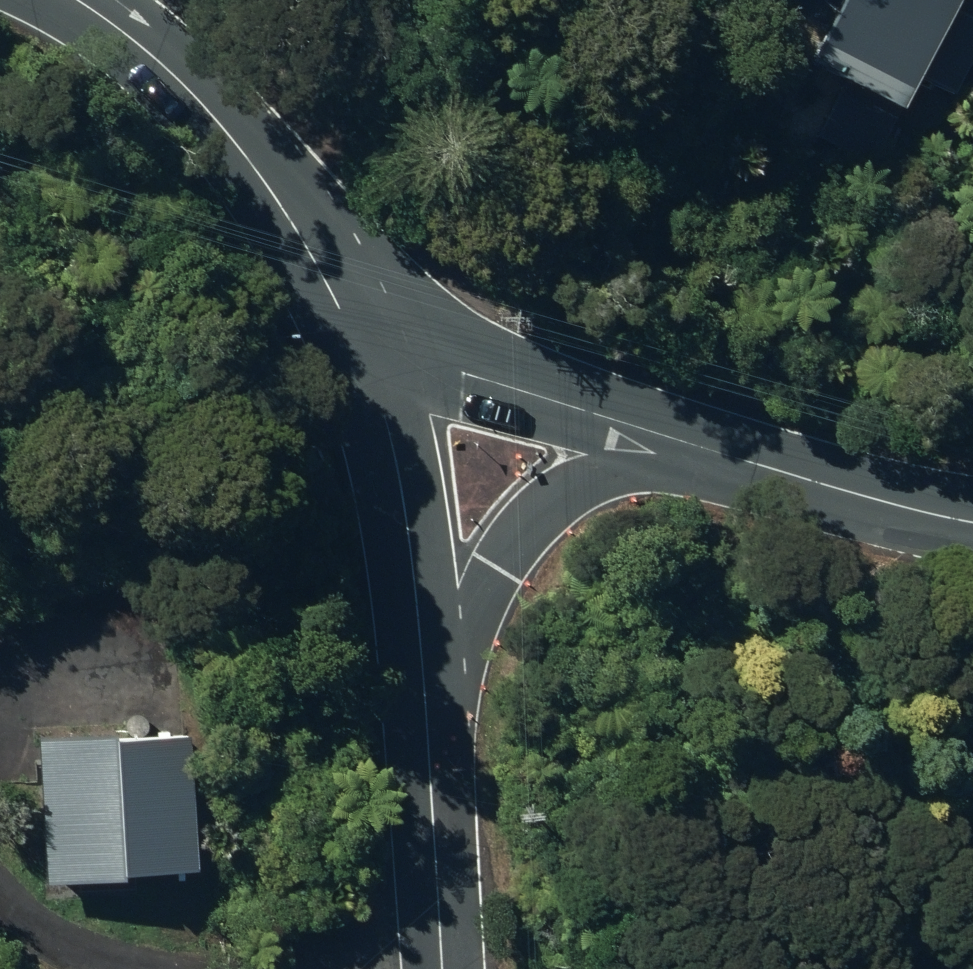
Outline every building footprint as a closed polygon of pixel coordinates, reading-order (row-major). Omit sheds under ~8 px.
[(869,169),(914,75),(951,92),(966,61),(972,65),(972,0),(836,0),(804,64),(839,81),(811,140),(869,169)] [(38,732),(45,873),(120,868),(120,864),(195,861),(187,724),(38,732)]
